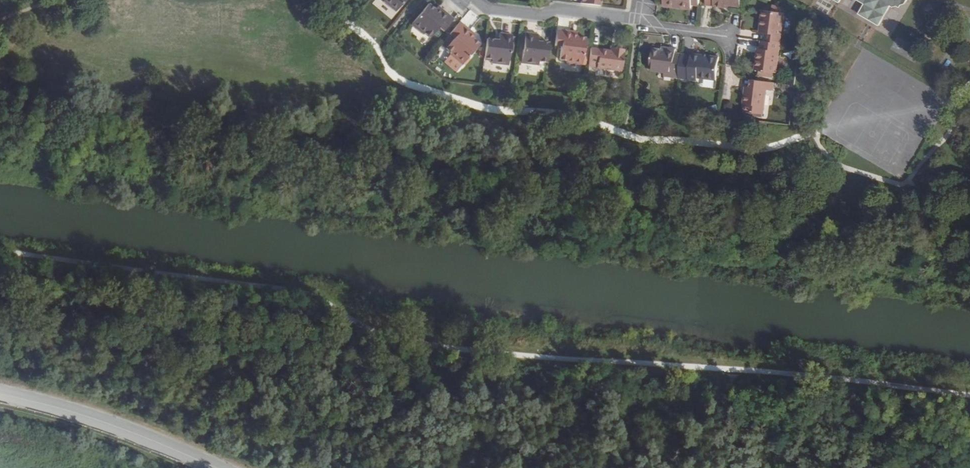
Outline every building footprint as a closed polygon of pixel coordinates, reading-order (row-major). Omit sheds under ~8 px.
[(384,3),(383,5),(395,15),(407,0),(381,0),(384,3)] [(582,7),(601,9),(603,1),(601,0),(583,0),(582,7)] [(701,6),(702,0),(666,0),(665,8),(682,10),(683,8),(693,9),(694,5),(701,6)] [(729,10),(730,7),(732,7),(743,9),(744,0),(709,0),(708,6),(729,10)] [(865,7),(860,17),(880,29),(891,9),(893,11),(898,10),(901,11),(902,8),(907,8),(911,0),(854,0),(865,7)] [(453,22),(442,12),(439,16),(435,13),(428,7),(410,28),(422,38),(425,36),(430,40),(438,30),(443,34),(453,22)] [(766,43),(781,45),(786,16),(765,13),(762,28),(765,29),(763,35),(767,36),(766,43)] [(442,46),(447,50),(452,55),(451,57),(462,66),(479,46),(472,41),(469,38),(472,34),(461,24),(450,37),(442,46)] [(487,37),(485,56),(492,57),(492,62),(508,64),(512,34),(500,32),(500,36),(499,40),(495,40),(495,38),(487,37)] [(587,41),(579,40),(574,39),(574,34),(559,32),(556,48),(562,49),(560,63),(568,64),(568,66),(583,68),(587,41)] [(538,67),(546,68),(548,49),(541,48),(541,49),(536,49),(537,45),(537,41),(525,39),(524,41),(522,57),(521,68),(538,71),(538,67)] [(778,75),(782,45),(781,45),(766,43),(763,43),(762,51),(761,58),(759,57),(757,72),(761,72),(776,75),(778,75)] [(674,79),(680,80),(682,57),(676,56),(676,50),(668,49),(668,52),(662,52),(653,50),(650,70),(669,73),(674,73),(674,79)] [(591,51),(589,69),(597,70),(597,71),(622,74),(625,52),(615,51),(615,55),(611,54),(591,51)] [(682,57),(680,80),(698,82),(699,79),(718,81),(720,58),(708,57),(708,60),(705,59),(705,56),(693,55),(692,58),(682,57)] [(462,66),(451,57),(445,63),(456,73),(462,66)] [(776,93),(777,85),(754,82),(753,89),(750,89),(748,96),(746,96),(744,107),(747,108),(746,114),(748,115),(765,117),(767,117),(771,92),(776,93)]
